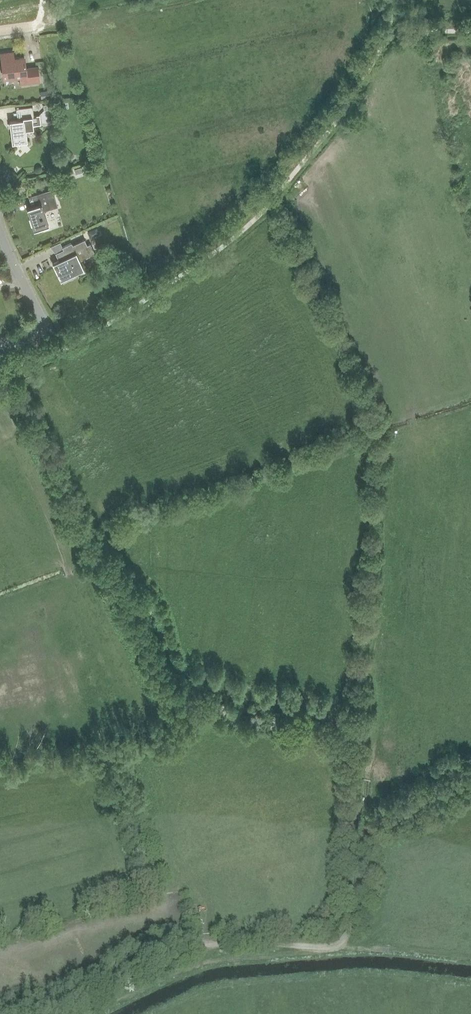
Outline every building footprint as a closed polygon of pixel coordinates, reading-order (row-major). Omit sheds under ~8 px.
[(27,69),(25,57),(15,58),(14,52),(1,53),(4,78),(21,75),(22,83),(39,81),(37,67),(27,69)] [(21,108),(23,120),(10,121),(13,143),(28,141),(26,130),(34,129),(33,125),(41,124),(40,114),(34,115),(33,107),(21,108)] [(57,207),(58,207),(52,189),(32,195),(35,205),(27,208),(34,230),(48,225),(43,210),(57,206),(57,207)] [(86,231),(89,238),(99,233),(96,227),(86,231)] [(79,260),(94,253),(90,244),(87,245),(84,240),(84,239),(72,245),(71,243),(62,247),(63,249),(57,252),(60,259),(52,263),(60,280),(83,269),(79,260)]
